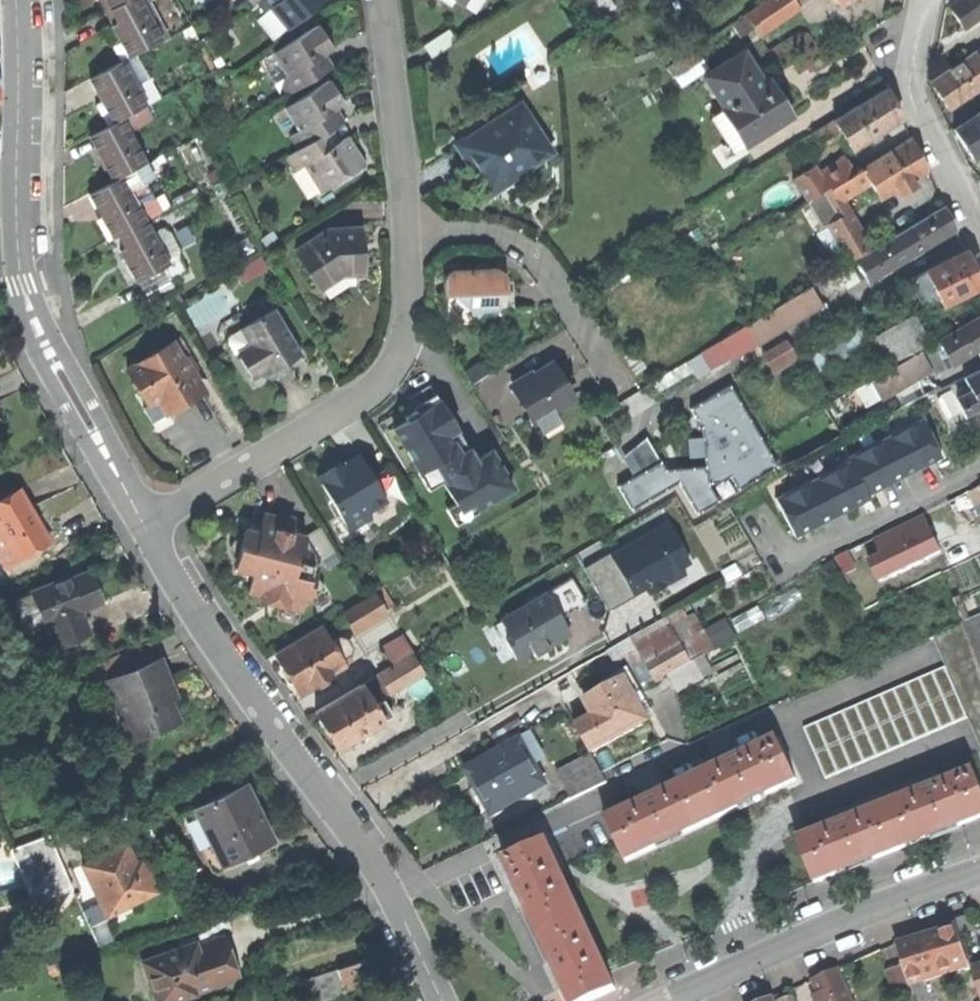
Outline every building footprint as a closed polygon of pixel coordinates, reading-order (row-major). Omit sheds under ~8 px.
[(112,25),(117,22),(111,10),(106,0),(99,0),(112,25)] [(111,10),(131,0),(106,0),(111,10)] [(129,58),(161,41),(140,0),(131,0),(111,10),(117,22),(112,25),(118,36),(129,58)] [(281,0),(259,0),(257,1),(266,12),(271,8),(281,0)] [(271,8),(289,30),(325,0),(281,0),(271,8)] [(589,9),(605,0),(583,0),(589,9)] [(616,8),(612,0),(605,0),(589,9),(595,20),(616,8)] [(759,27),(796,0),(759,0),(747,8),(759,27)] [(957,11),(963,21),(979,10),(979,0),(950,0),(957,11)] [(286,97),(327,71),(318,56),(324,53),(331,49),(323,37),(316,25),(272,51),(287,76),(277,82),(286,97)] [(449,30),(424,45),(431,59),(456,43),(449,30)] [(977,45),(932,76),(942,93),(949,103),(979,82),(979,43),(977,45)] [(746,138),(793,107),(781,89),(776,81),(770,84),(765,75),(744,44),(705,69),(726,102),(713,110),(734,144),(745,137),(746,138)] [(694,46),(672,61),(679,71),(701,56),(694,46)] [(334,68),(324,53),(318,56),(327,71),(334,68)] [(102,101),(114,123),(122,118),(145,106),(121,62),(90,79),(99,96),(102,101)] [(770,71),(765,75),(770,84),(776,81),(770,71)] [(289,136),(298,151),(326,133),(333,129),(336,127),(328,113),(335,109),(343,104),(336,92),(329,80),(284,108),(298,131),(289,136)] [(818,146),(841,132),(851,149),(900,119),(893,104),(885,89),(811,134),(818,146)] [(95,105),(107,127),(114,123),(102,101),(95,105)] [(145,106),(122,118),(129,131),(152,118),(145,106)] [(955,123),(964,137),(973,151),(979,146),(979,106),(955,123)] [(343,122),(335,109),(328,113),(336,127),(343,122)] [(515,175),(550,153),(523,109),(491,130),(487,125),(458,144),(471,165),(483,184),(510,167),(515,175)] [(129,131),(122,118),(114,123),(107,127),(90,136),(108,170),(114,180),(121,177),(146,163),(129,131)] [(340,141),(333,129),(326,133),(333,145),(340,141)] [(305,165),(321,192),(365,165),(357,151),(348,136),(340,141),(333,145),(326,133),(298,151),(286,158),(295,171),(305,165)] [(828,225),(850,262),(870,249),(848,211),(876,193),(880,199),(917,176),(926,171),(911,140),(851,174),(825,190),(842,215),(828,225)] [(808,201),(825,190),(851,174),(841,159),(815,174),(811,168),(794,178),(808,201)] [(146,163),(121,177),(128,189),(146,179),(153,176),(146,163)] [(217,168),(206,174),(211,184),(222,178),(217,168)] [(128,189),(121,177),(114,180),(89,194),(99,211),(102,217),(114,238),(119,235),(145,221),(128,189)] [(128,189),(145,221),(163,211),(146,179),(128,189)] [(946,233),(955,228),(943,205),(870,249),(850,262),(862,283),(946,233)] [(107,242),(114,238),(102,217),(95,221),(107,242)] [(136,282),(138,281),(163,268),(169,264),(145,221),(119,235),(126,247),(119,251),(128,266),(136,282)] [(181,248),(195,241),(187,226),(174,232),(181,248)] [(342,273),(363,273),(361,246),(360,228),(326,231),(296,252),(307,269),(319,262),(328,275),(331,280),(342,273)] [(942,305),(979,287),(979,280),(977,274),(966,252),(925,272),(942,305)] [(244,283),(267,269),(260,257),(236,272),(244,283)] [(316,283),(328,275),(319,262),(307,269),(316,283)] [(163,268),(138,281),(145,295),(170,281),(163,268)] [(480,310),(495,310),(495,295),(506,294),(505,281),(503,275),(499,271),(493,268),(455,270),(449,271),(444,274),(442,279),(443,321),(472,320),(474,314),(480,310)] [(759,337),(834,292),(822,272),(748,318),(758,334),(759,337)] [(935,309),(942,305),(925,272),(911,280),(922,301),(929,297),(935,309)] [(173,287),(170,281),(145,295),(148,301),(173,287)] [(285,363),(300,354),(273,309),(241,329),(250,345),(254,350),(241,358),(252,378),(265,371),(270,379),(278,375),(288,369),(285,363)] [(979,349),(979,317),(939,340),(952,364),(979,349)] [(716,358),(758,334),(748,318),(708,343),(716,358)] [(880,336),(897,364),(928,346),(911,318),(880,336)] [(774,373),(801,362),(792,339),(764,349),(774,373)] [(183,403),(201,392),(190,373),(182,360),(171,343),(127,370),(148,405),(158,399),(166,413),(183,403)] [(237,352),(241,358),(254,350),(250,345),(237,352)] [(933,351),(930,345),(928,346),(897,364),(869,381),(880,400),(932,369),(924,356),(933,351)] [(189,356),(182,360),(190,373),(197,369),(189,356)] [(474,383),(486,376),(478,364),(466,372),(474,383)] [(512,388),(533,425),(536,423),(554,413),(573,401),(562,384),(551,365),(526,379),(523,374),(510,382),(513,387),(512,388)] [(977,408),(979,407),(979,370),(963,378),(970,392),(977,408)] [(666,470),(660,461),(632,476),(618,486),(631,509),(678,483),(696,513),(718,500),(708,484),(721,482),(730,477),(738,490),(777,466),(730,386),(690,409),(697,419),(698,427),(702,427),(703,438),(704,457),(705,467),(674,470),(666,470)] [(952,417),(962,412),(956,399),(952,391),(941,396),(952,417)] [(964,415),(977,408),(970,392),(956,399),(962,412),(964,415)] [(394,430),(421,474),(436,465),(445,481),(443,482),(466,518),(514,488),(492,454),(472,454),(438,398),(421,409),(406,418),(408,422),(394,430)] [(172,422),(166,413),(158,399),(148,405),(143,408),(157,431),(172,422)] [(559,424),(554,413),(536,423),(543,435),(559,424)] [(849,460),(775,498),(794,537),(818,525),(849,509),(870,499),(867,495),(881,488),(922,467),(941,457),(922,419),(847,456),(849,460)] [(689,458),(704,457),(703,438),(687,439),(689,458)] [(646,439),(623,457),(632,476),(660,461),(646,439)] [(316,478),(349,531),(388,507),(359,458),(340,470),(337,464),(330,469),(316,478)] [(979,507),(979,488),(968,494),(975,509),(979,507)] [(49,542),(40,527),(19,489),(0,500),(0,525),(19,558),(20,559),(49,542)] [(305,598),(310,599),(324,589),(316,574),(311,572),(313,565),(335,552),(319,527),(303,537),(290,534),(293,519),(277,516),(276,519),(263,515),(258,533),(253,532),(245,530),(243,537),(234,568),(253,573),(247,592),(262,596),(261,601),(269,603),(270,598),(277,599),(275,605),(287,608),(288,602),(303,606),(305,598)] [(923,517),(874,540),(882,557),(893,578),(929,560),(924,550),(936,544),(923,517)] [(612,554),(631,589),(643,582),(646,587),(650,593),(667,583),(663,577),(681,567),(689,562),(666,523),(612,554)] [(19,558),(0,525),(0,554),(7,565),(19,558)] [(941,554),(936,544),(924,550),(929,560),(941,554)] [(634,594),(631,589),(612,554),(610,552),(583,568),(609,611),(635,596),(634,594)] [(880,584),(893,578),(882,557),(870,563),(880,584)] [(684,573),(681,567),(663,577),(667,583),(684,573)] [(68,579),(31,593),(43,623),(44,625),(48,623),(55,621),(64,643),(89,633),(80,611),(101,602),(88,571),(77,576),(68,580),(68,579)] [(546,593),(560,618),(586,604),(571,578),(546,593)] [(639,590),(646,587),(643,582),(631,589),(634,594),(639,590)] [(382,588),(374,593),(383,608),(392,603),(382,588)] [(32,628),(43,623),(31,593),(20,598),(18,604),(27,625),(32,628)] [(342,613),(351,628),(362,621),(378,612),(383,608),(374,593),(342,613)] [(560,618),(546,593),(500,619),(510,636),(504,640),(516,659),(531,651),(534,656),(548,648),(545,642),(548,641),(551,639),(554,643),(569,634),(560,618)] [(381,617),(378,612),(362,621),(366,627),(381,617)] [(681,612),(610,651),(624,677),(631,673),(646,665),(681,645),(704,633),(695,616),(686,620),(681,612)] [(964,623),(979,664),(979,616),(964,623)] [(57,646),(64,643),(55,621),(48,623),(57,646)] [(726,621),(704,633),(714,650),(736,638),(726,621)] [(343,666),(340,661),(329,643),(320,627),(275,655),(298,693),(322,679),(343,666)] [(714,650),(704,633),(681,645),(691,663),(694,661),(706,654),(714,650)] [(382,648),(392,666),(412,654),(414,653),(403,636),(382,648)] [(329,643),(340,661),(349,655),(351,649),(345,638),(338,637),(329,643)] [(691,663),(681,645),(646,665),(656,682),(669,675),(691,663)] [(387,692),(422,671),(419,666),(412,654),(392,666),(377,675),(387,692)] [(710,663),(706,654),(694,661),(704,678),(715,672),(710,663)] [(159,660),(113,679),(136,737),(176,721),(167,698),(173,696),(171,690),(159,660)] [(678,692),(704,678),(694,661),(691,663),(669,675),(678,692)] [(656,682),(646,665),(631,673),(641,691),(642,694),(657,685),(656,682)] [(806,730),(827,778),(966,717),(946,670),(806,730)] [(377,675),(360,685),(370,702),(387,692),(377,675)] [(648,721),(640,706),(634,695),(624,677),(584,699),(596,719),(609,743),(639,726),(648,721)] [(367,730),(382,722),(373,707),(370,702),(360,685),(314,712),(336,749),(355,738),(357,741),(359,744),(371,737),(367,730)] [(641,691),(634,695),(640,706),(643,704),(647,702),(642,694),(641,691)] [(383,701),(373,707),(382,722),(392,715),(383,701)] [(590,753),(609,743),(596,719),(577,729),(590,753)] [(491,735),(497,746),(520,733),(514,722),(491,735)] [(520,740),(532,761),(541,757),(529,735),(520,740)] [(532,761),(520,740),(466,770),(480,795),(491,816),(546,786),(532,761)] [(617,841),(626,860),(785,786),(796,781),(777,740),(733,761),(649,800),(607,820),(617,841)] [(577,797),(606,783),(593,758),(565,772),(577,797)] [(800,841),(817,882),(979,815),(979,788),(973,771),(926,790),(846,823),(832,828),(800,841)] [(1,801),(14,795),(9,783),(0,787),(0,798),(1,801)] [(250,852),(272,841),(244,784),(194,809),(222,866),(250,852)] [(35,905),(73,890),(50,834),(12,850),(35,905)] [(615,989),(607,974),(559,870),(546,843),(506,861),(520,892),(556,968),(571,1000),(590,1000),(615,989)] [(119,909),(156,891),(145,870),(133,875),(130,868),(135,866),(134,864),(125,846),(84,866),(102,904),(113,898),(119,909)] [(138,862),(134,864),(135,866),(130,868),(133,875),(145,870),(141,861),(138,862)] [(107,915),(119,909),(113,898),(102,904),(107,915)] [(961,937),(977,932),(972,915),(957,920),(959,927),(961,937)] [(899,946),(912,987),(970,969),(961,937),(959,927),(930,936),(899,946)] [(241,978),(226,936),(202,945),(197,946),(196,942),(143,961),(157,1000),(178,1000),(241,978)] [(337,969),(342,987),(356,982),(388,972),(383,955),(337,969)] [(888,971),(896,1000),(913,996),(904,966),(888,971)] [(337,969),(298,982),(303,995),(313,992),(317,1000),(331,1000),(345,996),(342,987),(337,969)] [(838,969),(821,976),(813,980),(822,1000),(819,1000),(851,1000),(838,969)] [(265,993),(241,1000),(268,1000),(265,993)]
